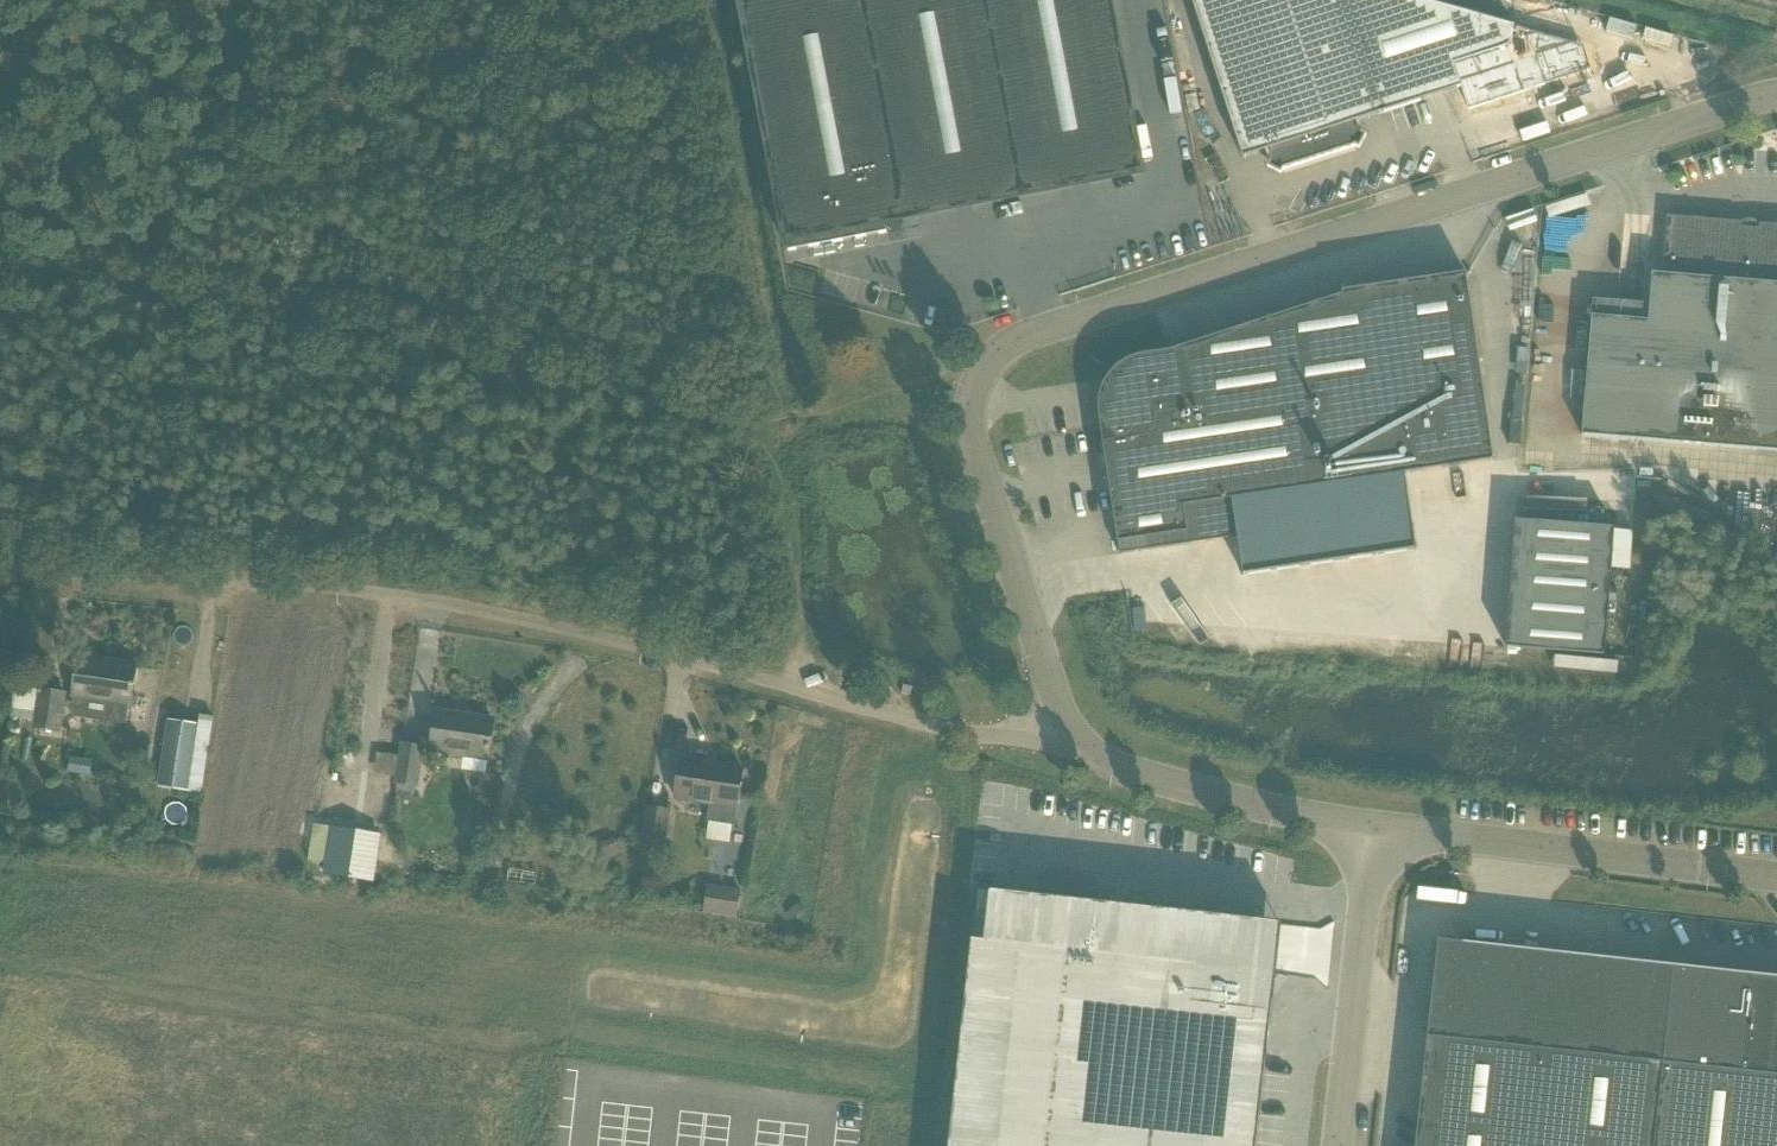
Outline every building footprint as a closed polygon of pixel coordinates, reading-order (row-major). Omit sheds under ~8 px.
[(789,252),(887,233),(882,211),(902,207),(904,217),(1140,172),(1107,0),(740,0),(789,252)] [(1342,151),(1355,147),(1359,149),(1366,136),(1362,133),(1358,121),(1425,100),(1461,88),(1468,111),(1513,96),(1518,98),(1525,84),(1520,82),(1509,47),(1515,27),(1492,20),(1419,0),(1192,0),(1236,136),(1243,158),(1266,151),(1270,163),(1283,170),(1342,151)] [(1776,452),(1776,225),(1759,224),(1759,229),(1742,228),(1743,223),(1667,216),(1663,265),(1668,265),(1667,274),(1652,273),(1648,320),(1591,316),(1581,435),(1776,452)] [(1102,403),(1102,410),(1103,416),(1107,442),(1103,443),(1119,555),(1151,550),(1237,538),(1243,576),(1416,550),(1405,475),(1493,461),(1466,276),(1466,273),(1342,292),(1342,296),(1170,352),(1171,356),(1145,359),(1139,361),(1132,363),(1126,366),(1121,369),(1116,374),(1108,384),(1106,390),(1104,397),(1102,403)] [(1605,655),(1615,528),(1516,521),(1507,648),(1605,655)] [(76,682),(74,699),(109,704),(106,722),(126,725),(129,704),(131,704),(132,690),(136,667),(135,667),(135,669),(108,665),(108,663),(80,658),(76,682)] [(36,730),(58,733),(64,695),(42,692),(36,730)] [(431,750),(488,758),(493,721),(492,721),(492,723),(465,719),(465,717),(437,713),(431,750)] [(159,787),(187,792),(199,725),(170,720),(159,787)] [(395,778),(394,785),(396,785),(416,788),(419,789),(426,746),(400,742),(398,757),(395,778)] [(70,758),(68,773),(90,776),(93,761),(70,758)] [(708,821),(735,824),(737,807),(742,770),(681,761),(676,798),(710,803),(708,821)] [(17,789),(6,791),(10,811),(21,809),(17,789)] [(668,812),(649,809),(643,846),(662,849),(668,812)] [(380,835),(333,828),(326,873),(373,880),(380,835)] [(614,839),(596,847),(601,860),(627,849),(622,839),(615,842),(614,839)] [(508,882),(536,886),(538,872),(510,867),(508,882)] [(728,889),(724,916),(737,918),(741,891),(728,889)] [(1281,923),(977,890),(948,1145),(1257,1145),(1281,923)] [(800,903),(785,913),(790,922),(806,912),(800,903)] [(1438,941),(1415,1145),(1776,1145),(1776,978),(1438,941)]
